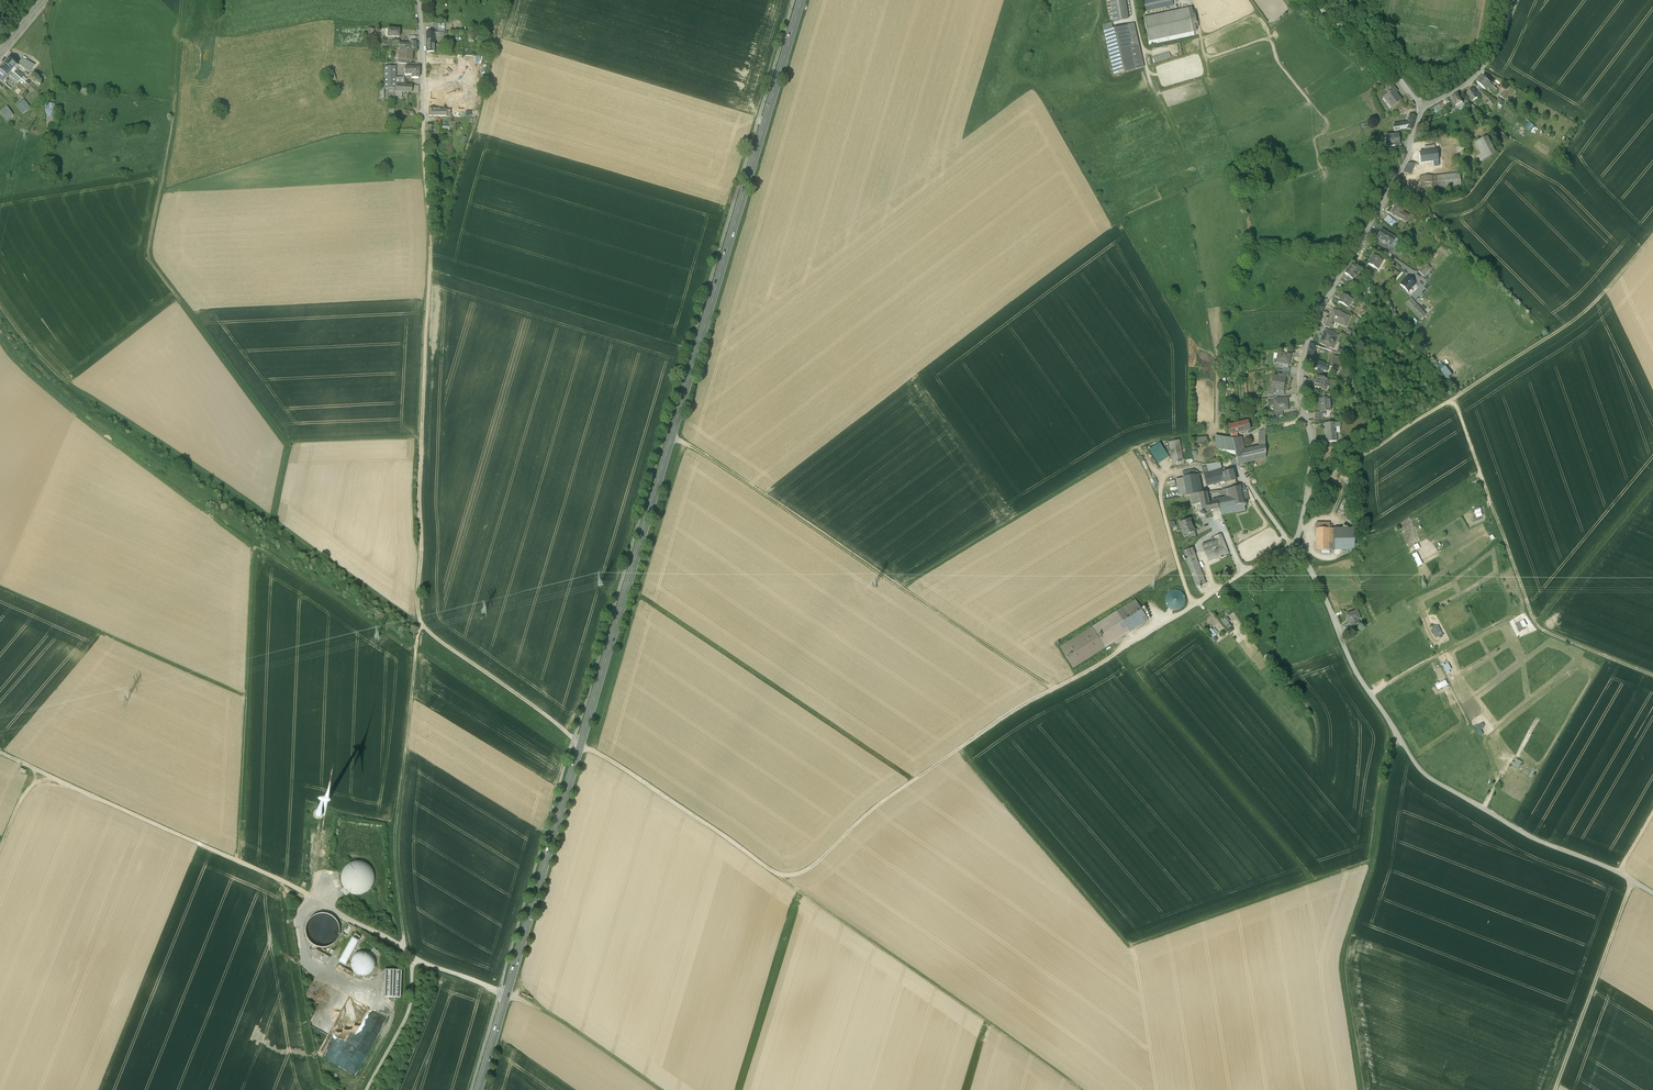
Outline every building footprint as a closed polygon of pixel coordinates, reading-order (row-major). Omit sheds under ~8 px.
[(1114,20),(1127,18),(1124,0),(1111,0),(1114,20)] [(1143,0),(1145,10),(1171,5),(1170,0),(1144,0),(1143,0)] [(1188,8),(1144,17),(1149,44),(1193,35),(1191,24),(1194,23),(1193,15),(1189,16),(1188,8)] [(1133,24),(1113,29),(1111,22),(1103,24),(1114,73),(1143,67),(1133,24)] [(392,29),(387,28),(387,37),(399,37),(399,32),(392,32),(392,29)] [(409,44),(399,43),(399,48),(400,48),(410,49),(413,50),(416,50),(416,41),(409,41),(409,44)] [(410,49),(400,48),(399,59),(406,60),(411,60),(413,50),(410,49)] [(1169,53),(1153,57),(1154,62),(1171,58),(1169,53)] [(22,57),(17,64),(29,71),(34,64),(22,57)] [(17,65),(9,58),(4,64),(12,71),(14,68),(17,65)] [(0,69),(0,71),(7,76),(9,74),(12,71),(4,64),(0,69)] [(396,67),(384,66),(384,88),(384,89),(395,89),(395,85),(395,78),(396,67)] [(419,68),(405,67),(405,75),(411,74),(412,78),(418,78),(419,68)] [(24,76),(14,68),(12,71),(17,75),(21,79),(24,76)] [(327,80),(335,79),(333,70),(326,71),(327,80)] [(14,83),(7,77),(2,82),(10,88),(14,83)] [(1490,83),(1482,77),(1477,83),(1485,89),(1490,83)] [(18,82),(15,85),(18,87),(24,81),(21,79),(18,82)] [(1505,90),(1497,82),(1490,89),(1498,97),(1505,90)] [(1397,92),(1392,85),(1386,90),(1388,94),(1390,92),(1393,95),(1395,93),(1395,94),(1397,92)] [(1473,88),(1466,93),(1472,102),(1479,97),(1473,88)] [(444,91),(428,91),(428,100),(428,105),(433,105),(433,98),(444,98),(444,91)] [(1393,95),(1390,92),(1388,94),(1383,98),(1383,99),(1384,97),(1392,107),(1391,108),(1391,109),(1401,101),(1395,94),(1395,93),(1393,95)] [(1458,94),(1451,98),(1456,106),(1463,102),(1458,94)] [(455,98),(449,99),(450,103),(457,103),(457,112),(467,111),(467,98),(455,98)] [(1489,100),(1485,103),(1488,108),(1491,107),(1490,106),(1493,104),(1489,100)] [(46,103),(46,124),(55,124),(54,103),(46,103)] [(1435,106),(1438,113),(1443,111),(1440,104),(1435,106)] [(0,111),(0,118),(10,110),(7,106),(0,111)] [(1398,134),(1386,136),(1385,138),(1385,140),(1387,141),(1388,146),(1395,145),(1399,145),(1398,141),(1399,140),(1398,134)] [(1475,141),(1480,154),(1476,155),(1479,161),(1496,154),(1489,136),(1475,141)] [(1447,147),(1426,153),(1427,159),(1433,157),(1434,161),(1432,162),(1433,166),(1435,165),(1437,169),(1443,167),(1442,163),(1450,160),(1447,147)] [(1425,150),(1414,151),(1415,160),(1427,159),(1426,153),(1425,150)] [(1414,164),(1406,165),(1403,173),(1409,174),(1414,164)] [(1420,175),(1420,186),(1462,184),(1461,173),(1420,175)] [(1404,208),(1396,204),(1391,214),(1399,218),(1404,208)] [(1384,220),(1388,225),(1394,220),(1389,215),(1384,220)] [(1395,238),(1381,230),(1377,238),(1389,245),(1390,245),(1395,238)] [(1390,245),(1389,245),(1385,252),(1391,255),(1395,248),(1390,245)] [(1381,260),(1373,255),(1368,264),(1376,269),(1381,260)] [(1385,261),(1384,264),(1381,263),(1377,271),(1383,274),(1389,263),(1385,261)] [(1426,263),(1419,271),(1424,275),(1431,267),(1426,263)] [(1351,265),(1345,273),(1350,277),(1353,273),(1356,269),(1351,265)] [(1407,277),(1400,284),(1408,291),(1415,284),(1407,277)] [(1351,298),(1343,294),(1338,302),(1347,306),(1351,298)] [(1426,314),(1411,298),(1408,301),(1405,297),(1402,300),(1420,320),(1426,314)] [(1349,317),(1331,309),(1325,324),(1332,326),(1333,323),(1345,327),(1349,317)] [(1338,336),(1324,330),(1319,343),(1327,347),(1327,346),(1332,348),(1333,345),(1334,346),(1338,336)] [(1309,347),(1308,351),(1304,365),(1310,367),(1312,361),(1316,345),(1309,343),(1309,347)] [(1290,355),(1278,352),(1276,362),(1289,364),(1290,355)] [(1341,360),(1334,358),(1331,367),(1338,370),(1341,360)] [(1328,366),(1312,361),(1310,367),(1314,368),(1326,372),(1328,366)] [(1447,378),(1452,374),(1445,365),(1440,369),(1447,378)] [(1278,376),(1273,375),(1271,386),(1269,386),(1268,391),(1277,393),(1278,390),(1279,390),(1283,391),(1285,379),(1278,377),(1278,376)] [(1328,380),(1317,376),(1313,387),(1319,389),(1324,390),(1328,380)] [(1329,396),(1322,396),(1322,399),(1319,400),(1320,412),(1323,412),(1330,411),(1329,396)] [(1287,399),(1274,400),(1275,411),(1282,410),(1288,410),(1287,399)] [(1320,412),(1314,413),(1315,421),(1324,420),(1323,412),(1320,412)] [(1247,421),(1228,425),(1231,434),(1249,430),(1247,421)] [(1333,423),(1324,424),(1326,442),(1336,442),(1335,426),(1333,426),(1333,423)] [(1244,448),(1240,449),(1238,438),(1232,439),(1224,437),(1215,436),(1216,449),(1235,452),(1236,458),(1238,464),(1265,457),(1265,431),(1260,431),(1260,432),(1260,446),(1244,449),(1244,448)] [(1179,440),(1169,442),(1173,462),(1183,460),(1179,440)] [(1160,442),(1149,449),(1157,463),(1168,457),(1160,442)] [(1193,470),(1182,472),(1187,495),(1189,495),(1199,493),(1196,479),(1199,478),(1198,474),(1194,475),(1193,470)] [(1232,470),(1222,473),(1224,479),(1225,483),(1235,481),(1232,470)] [(1212,471),(1203,472),(1206,484),(1224,479),(1222,473),(1213,475),(1212,471)] [(1205,511),(1218,509),(1243,504),(1244,505),(1245,506),(1246,506),(1247,505),(1248,504),(1247,503),(1247,502),(1246,502),(1245,502),(1241,485),(1230,488),(1232,497),(1216,500),(1217,502),(1210,503),(1207,492),(1199,493),(1200,503),(1202,511),(1201,512),(1201,513),(1202,514),(1202,515),(1204,515),(1205,514),(1205,512),(1205,511)] [(1199,493),(1189,495),(1191,504),(1200,503),(1199,493)] [(1481,509),(1474,510),(1476,518),(1483,516),(1481,509)] [(1190,519),(1180,523),(1184,535),(1187,534),(1194,531),(1190,519)] [(1316,550),(1334,550),(1334,529),(1316,529),(1316,550)] [(1354,529),(1334,529),(1334,550),(1354,550),(1354,529)] [(1202,544),(1209,561),(1230,553),(1223,534),(1215,536),(1216,539),(1202,544)] [(1206,584),(1193,548),(1184,551),(1197,587),(1206,584)] [(1417,553),(1412,555),(1418,567),(1423,565),(1417,553)] [(1167,603),(1169,606),(1175,609),(1179,609),(1183,607),(1186,604),(1187,600),(1186,596),(1185,593),(1181,590),(1178,589),(1174,590),(1170,592),(1168,595),(1167,599),(1167,603)] [(1138,599),(1094,627),(1107,647),(1118,640),(1126,635),(1150,619),(1138,599)] [(1356,611),(1346,615),(1351,627),(1359,624),(1356,617),(1359,616),(1356,611)] [(1227,617),(1221,621),(1228,630),(1232,627),(1228,622),(1230,621),(1227,617)] [(1523,620),(1516,625),(1519,631),(1527,626),(1523,620)] [(1214,641),(1217,639),(1215,635),(1218,633),(1213,626),(1208,631),(1212,636),(1210,637),(1214,641)] [(1438,626),(1432,630),(1436,639),(1442,634),(1438,626)] [(1107,647),(1094,627),(1061,647),(1074,667),(1107,647)] [(1447,672),(1452,669),(1449,663),(1444,665),(1447,672)] [(1446,680),(1436,686),(1438,691),(1448,685),(1446,680)] [(1475,726),(1479,735),(1483,733),(1481,729),(1485,727),(1483,723),(1475,726)] [(1514,763),(1512,761),(1510,765),(1519,769),(1523,763),(1516,759),(1514,763)] [(322,816),(322,814),(322,812),(321,811),(320,810),(318,810),(317,810),(315,811),(314,812),(314,814),(314,816),(315,817),(317,818),(318,818),(320,818),(321,817),(322,816)] [(345,886),(348,890),(352,893),(357,894),(362,894),(367,893),(371,890),(374,885),(375,880),(375,875),(372,870),(369,866),(364,863),(358,862),(353,864),(348,867),(345,871),(343,876),(343,881),(345,886)] [(338,937),(340,930),(338,923),(334,918),(329,914),(322,913),(316,914),(310,918),(306,924),(305,930),(307,937),(310,942),(316,946),(323,947),(329,946),(335,942),(338,937)] [(347,923),(342,933),(347,936),(352,926),(347,923)] [(352,936),(338,961),(345,965),(359,940),(358,940),(360,937),(354,934),(353,937),(352,936)] [(328,957),(316,950),(312,957),(324,964),(328,957)] [(374,968),(375,964),(374,959),(371,955),(367,953),(362,952),(358,953),(354,955),(351,959),(350,964),(351,968),(354,972),(358,975),(363,976),(367,975),(371,972),(374,968)] [(401,970),(385,969),(384,997),(400,998),(401,970)]
